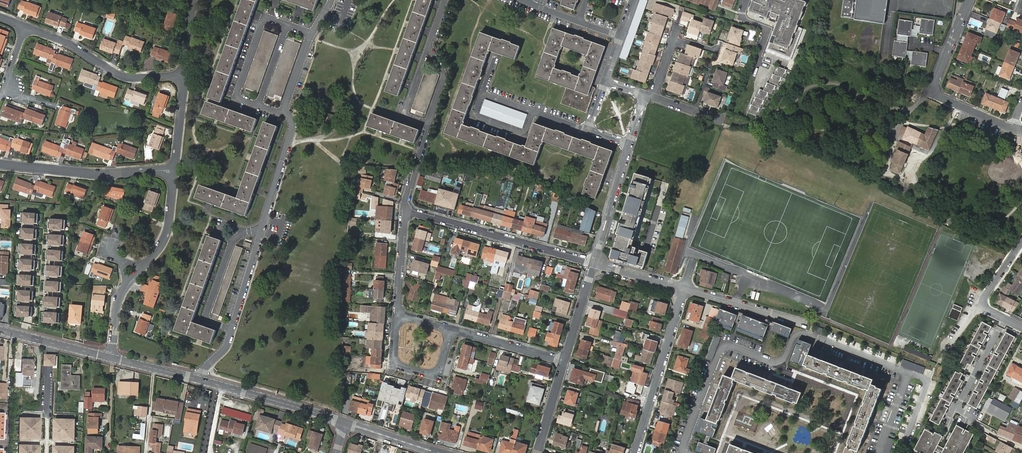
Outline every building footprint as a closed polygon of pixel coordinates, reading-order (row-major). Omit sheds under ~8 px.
[(209,98),(222,103),(258,0),(244,0),(209,98)] [(319,0),(281,0),(315,12),(319,0)] [(386,92),(400,97),(435,0),(420,0),(386,92)] [(561,6),(575,10),(577,2),(578,3),(579,0),(563,0),(561,6)] [(620,57),(627,60),(633,42),(648,1),(646,0),(640,0),(620,57)] [(717,0),(711,0),(709,6),(708,8),(710,9),(711,7),(716,9),(719,1),(717,0)] [(730,8),(732,2),(734,3),(735,1),(733,1),(731,0),(723,0),(722,5),(730,8)] [(751,10),(779,20),(764,60),(778,66),(774,78),(773,77),(770,84),(769,83),(768,86),(767,86),(765,91),(762,90),(761,93),(760,92),(757,101),(755,100),(752,108),(751,108),(749,113),(757,116),(760,108),(762,109),(765,101),(766,101),(769,93),(773,94),(777,85),(779,86),(782,78),(784,78),(787,71),(788,71),(804,30),(797,28),(806,4),(796,0),(789,0),(787,5),(774,0),(755,0),(751,10)] [(883,23),(886,0),(843,0),(841,17),(883,23)] [(20,2),(17,10),(23,12),(22,13),(35,18),(39,8),(26,3),(26,4),(20,2)] [(656,4),(653,12),(655,13),(668,18),(671,18),(674,10),(656,4)] [(1001,23),(1005,13),(994,9),(990,19),(1001,23)] [(684,12),(681,20),(687,22),(688,20),(690,20),(691,18),(692,17),(694,18),(694,16),(684,12)] [(60,18),(48,13),(44,23),(57,28),(58,27),(64,29),(66,21),(60,18)] [(168,13),(164,25),(164,26),(162,32),(171,35),(173,28),(174,29),(178,16),(168,13)] [(653,23),(665,27),(668,18),(655,13),(652,22),(653,23)] [(714,22),(704,19),(703,24),(700,31),(710,35),(714,22)] [(922,19),(920,33),(932,35),(934,21),(922,19)] [(1001,23),(990,19),(986,29),(997,33),(999,28),(1001,23)] [(1018,19),(1016,23),(1013,21),(1010,28),(1013,29),(1021,33),(1021,21),(1018,19)] [(703,24),(692,20),(688,33),(698,36),(700,31),(703,24)] [(904,40),(907,42),(908,36),(910,36),(911,29),(912,22),(900,20),(897,37),(904,40)] [(82,25),(76,23),(73,31),(79,33),(78,35),(92,40),(95,30),(82,25)] [(650,33),(661,36),(665,27),(653,23),(650,33)] [(730,40),(729,44),(739,47),(742,39),(741,38),(744,31),(732,27),(728,39),(730,40)] [(7,38),(7,39),(10,33),(0,29),(0,36),(7,38)] [(575,36),(553,29),(536,77),(566,88),(561,104),(586,113),(595,88),(592,87),(594,79),(606,47),(584,39),(584,38),(575,35),(575,36)] [(264,31),(244,88),(246,89),(245,93),(255,96),(256,93),(258,93),(279,36),(264,31)] [(658,46),(661,36),(650,33),(649,32),(646,42),(658,46)] [(494,52),(515,60),(520,47),(511,44),(512,43),(503,40),(502,41),(481,33),(445,134),(502,154),(535,166),(542,144),(543,145),(544,142),(560,148),(594,159),(593,163),(594,163),(588,179),(587,178),(584,186),(585,186),(583,194),(596,199),(613,151),(591,144),(592,143),(583,139),(582,140),(565,134),(565,133),(557,130),(556,131),(534,123),(527,144),(526,147),(523,145),(523,146),(510,142),(506,141),(507,139),(498,136),(497,137),(480,131),(480,130),(472,127),(471,128),(464,125),(465,122),(464,122),(468,109),(470,105),(471,106),(474,97),(473,97),(479,79),(480,80),(483,71),(482,70),(488,54),(489,54),(490,51),(494,52)] [(963,46),(973,50),(976,43),(978,37),(968,33),(963,46)] [(131,39),(125,37),(122,45),(128,47),(127,49),(140,54),(144,43),(131,39)] [(905,57),(907,42),(904,40),(897,37),(897,42),(895,42),(893,56),(905,57)] [(112,53),(118,55),(121,46),(117,45),(115,44),(116,44),(103,39),(99,49),(112,54),(112,53)] [(287,39),(268,92),(275,95),(274,99),(281,102),(301,44),(287,39)] [(644,51),(655,55),(658,46),(646,42),(643,51),(644,51)] [(726,50),(721,62),(733,66),(735,59),(738,59),(741,51),(742,51),(743,49),(729,44),(727,50),(726,50)] [(701,49),(688,45),(685,54),(695,58),(698,59),(701,49)] [(54,56),(55,54),(51,52),(51,51),(36,46),(33,56),(47,61),(46,65),(50,67),(54,56)] [(968,63),(973,50),(963,46),(958,59),(968,63)] [(154,48),(152,57),(157,59),(157,60),(169,64),(173,54),(160,50),(154,48)] [(1005,63),(1014,67),(1015,64),(1016,63),(1017,60),(1014,60),(1017,53),(1010,50),(1005,63)] [(644,51),(640,61),(652,65),(653,65),(654,61),(653,61),(655,55),(644,51)] [(927,54),(909,51),(908,62),(912,62),(912,64),(926,66),(927,54)] [(695,58),(685,54),(681,53),(678,62),(691,67),(692,67),(695,58)] [(50,67),(49,69),(53,71),(54,67),(69,72),(73,62),(58,57),(54,56),(50,67)] [(640,61),(637,70),(649,74),(652,65),(640,61)] [(688,76),(691,67),(678,62),(676,68),(675,67),(673,71),(675,72),(688,76)] [(1013,71),(1014,67),(1005,63),(999,76),(1009,80),(1011,74),(1012,72),(1013,71)] [(637,70),(634,69),(631,78),(646,83),(649,74),(637,70)] [(720,84),(718,89),(724,91),(726,86),(724,86),(728,73),(717,69),(713,82),(720,84)] [(427,70),(412,109),(426,115),(440,76),(427,70)] [(99,83),(100,78),(96,77),(97,76),(82,71),(78,81),(87,84),(93,86),(92,90),(96,92),(99,83)] [(689,77),(688,76),(675,72),(671,81),(686,86),(689,77)] [(37,75),(32,89),(36,90),(35,91),(50,96),(54,86),(39,80),(40,77),(37,75)] [(956,90),(959,92),(960,89),(963,83),(964,80),(962,80),(959,78),(952,75),(951,79),(947,87),(956,90)] [(686,86),(671,81),(669,87),(668,86),(667,90),(683,96),(686,86)] [(95,95),(94,95),(94,96),(97,98),(99,94),(114,99),(118,89),(102,83),(102,84),(99,83),(96,92),(95,95)] [(960,89),(959,92),(970,96),(973,87),(964,83),(963,83),(960,89)] [(710,89),(705,87),(703,95),(707,96),(704,103),(718,108),(722,97),(709,93),(710,89)] [(127,89),(124,98),(130,100),(130,101),(143,105),(147,95),(134,90),(133,91),(127,89)] [(158,93),(154,106),(152,112),(159,114),(160,115),(162,109),(164,110),(169,97),(158,93)] [(993,108),(997,98),(992,96),(989,95),(986,94),(986,95),(985,96),(983,102),(982,104),(986,105),(993,108)] [(1008,103),(997,98),(993,108),(1000,111),(1004,113),(1005,111),(1008,103)] [(527,114),(485,99),(480,114),(522,129),(527,114)] [(203,115),(253,133),(258,120),(208,102),(203,115)] [(11,120),(15,108),(12,107),(11,108),(7,107),(5,106),(1,116),(11,120)] [(19,109),(15,108),(11,120),(20,123),(22,118),(24,113),(22,112),(18,111),(19,109)] [(32,122),(36,110),(34,109),(33,111),(28,109),(26,108),(24,113),(22,118),(32,122)] [(61,111),(56,126),(66,130),(71,115),(75,116),(77,113),(63,108),(62,111),(61,111)] [(40,112),(36,110),(32,122),(42,126),(46,116),(44,115),(39,113),(40,112)] [(368,128),(416,144),(420,132),(373,114),(368,128)] [(197,199),(221,207),(247,217),(279,127),(266,123),(239,199),(201,186),(197,199)] [(903,127),(899,135),(903,137),(903,139),(912,143),(929,150),(937,130),(929,128),(926,135),(908,127),(903,127)] [(153,134),(148,147),(159,151),(164,138),(163,138),(165,132),(156,128),(154,134),(153,134)] [(19,135),(15,133),(13,139),(10,147),(14,148),(14,149),(29,155),(33,144),(18,139),(19,135)] [(8,152),(10,147),(13,139),(9,137),(8,141),(0,138),(0,150),(5,152),(5,151),(8,152)] [(71,139),(66,138),(65,143),(62,151),(66,153),(65,154),(81,159),(84,149),(69,143),(71,139)] [(125,139),(120,138),(117,146),(116,151),(120,152),(119,153),(135,158),(138,148),(123,143),(125,139)] [(57,155),(60,156),(62,151),(65,143),(61,141),(60,146),(44,140),(41,151),(56,156),(57,155)] [(894,162),(891,170),(900,174),(903,166),(908,155),(907,154),(910,147),(901,143),(899,142),(896,149),(898,150),(892,161),(894,162)] [(110,158),(113,160),(116,151),(117,146),(114,145),(112,149),(97,144),(94,154),(109,159),(110,158)] [(389,169),(388,169),(387,170),(384,180),(387,181),(390,182),(394,183),(398,171),(398,170),(389,169)] [(444,172),(427,171),(425,179),(440,183),(442,178),(442,177),(444,172)] [(650,178),(634,173),(615,238),(608,261),(643,271),(649,253),(639,250),(638,254),(635,253),(636,249),(629,247),(631,243),(650,178)] [(360,187),(356,185),(355,191),(362,193),(363,187),(370,188),(373,177),(363,175),(361,174),(361,176),(362,176),(360,187)] [(29,193),(32,194),(35,186),(32,184),(17,178),(14,189),(29,194),(29,193)] [(35,186),(32,194),(42,197),(43,193),(53,197),(56,187),(41,181),(41,182),(37,181),(35,186)] [(387,186),(384,194),(386,194),(392,196),(394,197),(396,188),(398,189),(399,184),(394,183),(390,182),(387,181),(386,185),(387,186)] [(68,183),(65,192),(71,194),(84,199),(88,189),(75,184),(74,185),(68,183)] [(105,187),(102,195),(108,197),(108,198),(121,203),(124,192),(112,188),(111,189),(105,187)] [(437,195),(438,191),(431,189),(430,193),(428,192),(422,190),(420,199),(435,203),(437,195)] [(439,189),(437,195),(435,203),(434,205),(455,210),(459,194),(439,189)] [(150,191),(145,204),(146,204),(144,210),(152,213),(155,207),(156,208),(161,195),(150,191)] [(558,202),(560,194),(554,193),(552,200),(558,202)] [(473,208),(474,205),(467,203),(466,207),(465,207),(461,206),(460,211),(459,213),(463,214),(465,214),(471,216),(473,209),(473,208)] [(485,207),(474,204),(474,205),(473,208),(473,209),(471,216),(476,217),(481,219),(482,217),(483,211),(485,207)] [(2,219),(2,228),(10,228),(11,211),(6,211),(6,206),(0,206),(0,219),(2,219)] [(103,206),(99,219),(97,225),(105,228),(107,222),(109,222),(114,209),(103,206)] [(495,209),(485,206),(485,207),(483,211),(482,217),(481,219),(486,220),(491,222),(494,214),(495,209)] [(383,211),(383,220),(391,221),(392,211),(392,208),(389,208),(379,207),(379,211),(383,211)] [(587,207),(584,219),(593,222),(596,211),(587,207)] [(505,212),(495,209),(494,214),(491,222),(496,223),(502,225),(502,223),(504,217),(505,212)] [(38,214),(21,213),(21,223),(37,224),(38,214)] [(681,215),(675,236),(683,239),(689,217),(681,215)] [(512,228),(514,219),(504,217),(502,223),(502,225),(507,226),(512,228)] [(524,222),(525,218),(520,217),(519,221),(514,219),(512,228),(517,229),(522,231),(523,228),(524,222)] [(523,228),(522,231),(527,232),(532,233),(534,225),(536,221),(536,220),(526,217),(525,218),(524,222),(523,228)] [(65,220),(49,219),(48,229),(65,230),(65,220)] [(584,219),(581,230),(590,233),(593,222),(584,219)] [(391,221),(383,220),(382,229),(377,228),(377,232),(387,233),(390,233),(391,231),(391,221)] [(536,221),(534,225),(532,233),(538,235),(540,236),(543,237),(544,234),(546,228),(547,225),(543,223),(536,221)] [(572,233),(573,229),(558,224),(557,228),(572,233)] [(418,230),(416,237),(425,240),(429,241),(431,233),(428,232),(429,228),(420,226),(419,230),(418,230)] [(570,241),(572,233),(557,228),(554,237),(570,241)] [(37,240),(37,230),(20,229),(20,239),(24,239),(33,239),(37,240)] [(84,231),(80,241),(92,246),(94,242),(92,242),(93,238),(94,235),(84,231)] [(581,235),(572,233),(570,241),(585,246),(587,237),(581,235)] [(64,245),(64,235),(48,234),(47,244),(64,245)] [(213,344),(213,343),(217,330),(194,322),(223,241),(209,237),(176,330),(213,344)] [(425,240),(416,237),(413,246),(412,250),(415,250),(422,252),(425,240)] [(461,250),(464,241),(456,238),(453,247),(452,252),(460,254),(461,250)] [(92,246),(80,241),(77,251),(87,254),(88,252),(89,248),(91,249),(92,246)] [(471,243),(464,241),(461,250),(469,252),(468,254),(473,256),(476,244),(471,243)] [(377,243),(376,255),(386,256),(386,253),(387,247),(387,244),(377,243)] [(674,243),(666,271),(675,274),(683,245),(674,243)] [(36,255),(36,245),(33,245),(23,245),(20,244),(19,254),(36,255)] [(237,246),(213,313),(220,316),(244,249),(237,246)] [(489,261),(493,263),(494,259),(497,250),(489,248),(485,247),(482,258),(487,259),(487,260),(489,261)] [(63,261),(64,251),(47,250),(46,260),(63,261)] [(494,259),(493,263),(499,264),(500,261),(502,261),(506,262),(509,253),(497,250),(494,259)] [(8,274),(9,252),(0,251),(0,274),(8,274)] [(386,256),(376,255),(375,267),(385,268),(386,256)] [(528,268),(531,259),(520,256),(518,256),(518,258),(515,268),(520,269),(521,266),(528,268)] [(541,262),(531,259),(528,268),(536,270),(535,273),(540,275),(542,265),(543,263),(541,262)] [(35,271),(35,261),(19,260),(18,270),(22,270),(31,270),(35,271)] [(414,260),(411,270),(427,274),(429,265),(414,260)] [(94,263),(89,276),(93,278),(94,274),(109,280),(113,269),(98,264),(97,265),(94,263)] [(62,276),(63,267),(46,266),(45,275),(62,276)] [(564,276),(563,278),(564,279),(568,280),(576,282),(578,276),(578,274),(579,274),(579,271),(572,268),(567,267),(564,276)] [(446,275),(453,277),(454,273),(451,273),(451,271),(440,268),(438,268),(437,272),(441,273),(446,275)] [(717,274),(702,270),(701,274),(703,274),(701,281),(714,285),(717,274)] [(728,282),(730,274),(723,272),(722,275),(724,276),(723,281),(728,282)] [(34,286),(34,276),(31,276),(22,276),(18,275),(17,285),(34,286)] [(148,290),(160,294),(163,284),(158,282),(161,277),(155,275),(153,283),(151,287),(149,286),(148,290)] [(1018,296),(1021,291),(1021,278),(1019,276),(1018,275),(1015,279),(1017,280),(1010,290),(1018,296)] [(568,280),(564,279),(563,282),(567,283),(566,287),(565,291),(570,293),(571,289),(574,290),(574,288),(576,282),(568,280)] [(375,280),(374,289),(384,290),(385,281),(375,280)] [(61,292),(62,282),(45,281),(45,291),(61,292)] [(414,289),(412,289),(409,299),(417,301),(419,293),(420,289),(421,286),(423,286),(424,283),(418,281),(417,284),(415,284),(414,287),(414,289)] [(506,284),(504,291),(511,293),(513,286),(506,284)] [(609,301),(614,302),(615,298),(614,298),(616,292),(612,291),(598,287),(597,291),(595,297),(597,297),(609,301)] [(996,302),(1003,306),(1007,298),(1011,291),(1010,290),(1007,288),(1005,287),(1000,294),(996,302)] [(374,289),(371,289),(370,294),(370,297),(374,298),(383,299),(384,290),(374,289)] [(145,305),(155,309),(160,294),(148,290),(147,293),(149,293),(147,297),(145,305)] [(524,297),(533,299),(537,300),(539,292),(531,290),(529,296),(525,295),(524,297)] [(33,302),(34,292),(17,291),(16,301),(20,301),(30,301),(33,302)] [(105,301),(105,296),(105,292),(99,292),(95,291),(93,312),(104,313),(104,306),(106,306),(106,301),(105,301)] [(504,291),(502,298),(509,300),(511,293),(504,291)] [(433,309),(443,312),(446,303),(447,298),(435,294),(435,296),(432,306),(434,307),(433,309)] [(60,307),(61,298),(44,297),(44,306),(60,307)] [(1003,306),(1010,309),(1011,308),(1014,309),(1019,303),(1007,298),(1003,306)] [(558,305),(556,312),(566,315),(570,303),(560,300),(556,299),(555,304),(558,305)] [(72,301),(70,318),(82,319),(83,301),(72,301)] [(446,303),(443,312),(453,315),(456,315),(456,313),(459,303),(455,301),(454,306),(446,303)] [(628,312),(629,310),(631,304),(623,302),(620,309),(628,312)] [(631,304),(629,310),(636,312),(638,304),(631,302),(631,304)] [(659,302),(656,312),(665,315),(668,304),(659,302)] [(693,313),(692,316),(691,320),(690,322),(694,323),(694,321),(698,322),(700,315),(703,307),(700,306),(692,304),(689,312),(693,313)] [(951,311),(948,317),(958,321),(961,312),(963,308),(954,304),(952,309),(951,308),(950,311),(951,311)] [(384,324),(386,307),(362,305),(362,311),(372,312),(371,323),(372,323),(381,323),(384,324)] [(467,319),(477,322),(479,313),(475,312),(476,307),(469,305),(466,315),(465,318),(467,319)] [(32,317),(33,307),(30,307),(19,307),(16,306),(15,316),(26,317),(32,317)] [(710,318),(715,319),(719,310),(713,308),(710,318)] [(592,309),(589,317),(598,320),(601,311),(592,309)] [(738,315),(720,309),(715,321),(733,328),(738,315)] [(479,313),(477,322),(487,324),(489,325),(490,322),(493,312),(489,311),(487,315),(479,313)] [(60,323),(60,313),(43,312),(43,322),(60,323)] [(140,320),(136,332),(146,336),(151,323),(150,323),(152,317),(144,314),(142,320),(140,320)] [(499,328),(511,331),(513,323),(510,322),(508,321),(506,321),(507,319),(505,319),(506,316),(502,315),(499,328)] [(769,325),(743,315),(739,328),(764,337),(769,325)] [(513,323),(511,331),(523,334),(527,320),(515,317),(513,323)] [(601,327),(602,321),(598,320),(589,317),(587,326),(596,328),(597,325),(601,327)] [(661,324),(663,319),(654,317),(652,318),(651,320),(653,321),(651,329),(660,332),(662,324),(661,324)] [(703,329),(711,332),(715,319),(710,318),(707,317),(703,329)] [(634,320),(626,318),(624,325),(632,328),(634,320)] [(552,333),(560,336),(562,330),(562,328),(563,328),(564,324),(555,322),(554,325),(553,329),(549,328),(548,332),(552,333)] [(792,329),(775,322),(772,331),(789,337),(792,329)] [(982,322),(959,366),(965,370),(967,364),(971,366),(976,357),(972,355),(973,353),(977,355),(982,346),(978,344),(979,342),(983,344),(988,335),(984,333),(985,331),(988,333),(992,327),(982,322)] [(372,323),(369,323),(369,331),(368,339),(383,340),(384,332),(384,324),(381,323),(372,323)] [(537,329),(530,327),(528,336),(535,338),(537,329)] [(693,332),(684,329),(682,338),(681,340),(679,345),(681,346),(688,348),(693,332)] [(701,337),(708,339),(711,332),(703,329),(701,337)] [(619,343),(619,342),(622,333),(616,331),(613,341),(619,343)] [(967,404),(977,409),(1015,337),(1006,332),(995,352),(998,354),(998,356),(994,354),(986,369),(990,371),(989,372),(985,371),(980,380),(984,382),(983,383),(979,381),(975,391),(978,392),(977,394),(974,392),(967,404)] [(558,342),(560,336),(552,333),(550,341),(549,345),(557,347),(558,344),(558,343),(558,342)] [(644,349),(654,352),(657,341),(647,339),(644,349)] [(583,340),(580,348),(589,351),(592,342),(583,340)] [(625,344),(619,342),(619,343),(618,347),(617,351),(615,358),(614,358),(621,360),(622,357),(623,352),(625,344)] [(463,350),(461,356),(469,358),(471,351),(475,351),(476,348),(472,347),(466,345),(464,345),(463,350)] [(903,350),(930,361),(932,356),(930,355),(930,356),(918,351),(919,350),(916,349),(916,350),(905,346),(903,350)] [(589,351),(580,348),(577,356),(586,359),(589,351)] [(373,349),(372,357),(382,357),(382,349),(373,349)] [(650,364),(654,352),(644,349),(641,357),(636,356),(635,359),(650,364)] [(491,352),(488,364),(493,365),(496,354),(491,352)] [(50,354),(45,354),(45,366),(50,366),(57,366),(57,355),(50,354)] [(513,364),(514,359),(510,358),(501,355),(499,364),(507,366),(506,371),(511,372),(511,371),(512,366),(513,366),(513,364)] [(612,367),(614,358),(615,358),(605,355),(602,366),(611,368),(612,367)] [(808,355),(804,365),(808,367),(807,368),(824,374),(825,373),(828,375),(828,376),(845,382),(845,381),(849,383),(848,384),(865,390),(866,389),(868,390),(863,402),(865,403),(864,406),(862,406),(856,423),(857,423),(856,427),(854,426),(848,443),(849,444),(848,447),(846,447),(843,452),(855,452),(856,451),(858,451),(882,390),(876,387),(877,386),(872,384),(873,380),(808,355)] [(469,358),(461,356),(459,364),(458,367),(466,370),(467,366),(468,363),(473,364),(474,360),(473,359),(472,359),(469,358)] [(688,374),(690,370),(686,369),(689,359),(679,356),(677,362),(674,369),(688,374)] [(382,357),(372,357),(372,365),(371,368),(381,369),(381,365),(382,357)] [(618,369),(621,360),(614,358),(612,367),(617,368),(618,369)] [(34,360),(15,359),(14,373),(15,374),(15,380),(17,381),(17,379),(22,379),(22,374),(29,374),(29,376),(32,376),(32,380),(34,380),(34,360)] [(537,374),(544,376),(548,377),(550,371),(551,369),(545,367),(539,365),(533,364),(531,372),(537,374)] [(1021,369),(1013,364),(1007,374),(1021,382),(1021,370),(1021,369)] [(63,366),(62,383),(66,383),(65,390),(80,390),(80,377),(74,377),(74,379),(71,379),(71,377),(72,366),(63,366)] [(732,378),(734,379),(736,380),(735,381),(752,387),(753,386),(756,387),(756,389),(773,395),(773,394),(777,395),(776,397),(793,403),(794,402),(798,403),(801,393),(750,373),(736,368),(732,378)] [(576,382),(583,385),(586,372),(574,369),(572,374),(574,375),(572,381),(576,382)] [(957,370),(930,420),(939,425),(948,408),(945,406),(946,405),(949,406),(954,397),(951,395),(952,394),(955,395),(963,381),(960,379),(962,373),(957,370)] [(631,382),(644,385),(647,374),(637,371),(634,371),(631,382)] [(733,383),(734,379),(732,378),(724,375),(720,386),(707,420),(717,424),(719,420),(720,421),(726,404),(725,403),(726,400),(728,400),(734,383),(733,383)] [(455,394),(462,396),(463,392),(467,380),(455,377),(453,387),(452,389),(457,390),(455,394)] [(669,385),(667,390),(674,392),(680,394),(683,382),(669,378),(667,385),(669,385)] [(119,382),(119,394),(138,394),(139,383),(119,382)] [(388,383),(383,382),(376,406),(381,407),(383,401),(390,403),(395,388),(395,386),(388,384),(388,383)] [(642,391),(644,385),(631,382),(629,387),(636,389),(635,394),(641,396),(642,391)] [(532,388),(528,399),(527,401),(539,405),(544,390),(545,386),(533,383),(532,386),(532,388)] [(425,391),(408,386),(405,397),(412,399),(415,399),(423,401),(425,391)] [(570,386),(569,391),(565,403),(575,406),(577,406),(578,404),(575,404),(578,394),(579,394),(581,389),(570,386)] [(402,390),(395,388),(390,403),(388,410),(393,411),(395,404),(402,406),(405,397),(407,389),(402,387),(402,390)] [(1014,387),(1009,398),(1010,399),(1012,400),(1014,396),(1016,397),(1020,390),(1014,387)] [(85,396),(85,408),(89,408),(92,408),(93,402),(105,402),(105,389),(94,389),(94,396),(90,395),(90,392),(86,392),(86,395),(85,396)] [(662,401),(671,403),(674,392),(667,390),(666,389),(662,401)] [(1020,404),(1021,399),(1021,391),(1020,390),(1016,397),(1014,396),(1012,400),(1014,401),(1020,404)] [(431,393),(425,391),(423,401),(421,405),(427,407),(431,393)] [(445,410),(448,397),(433,393),(429,407),(438,410),(438,408),(445,410)] [(164,410),(176,412),(177,412),(179,402),(158,398),(157,404),(154,404),(153,410),(164,411),(164,410)] [(625,402),(623,409),(622,409),(621,412),(622,412),(622,413),(626,414),(626,416),(630,417),(629,419),(634,421),(635,417),(637,412),(636,411),(638,406),(639,402),(628,399),(627,403),(625,402)] [(993,400),(988,410),(1005,419),(1011,409),(993,400)] [(349,410),(358,413),(360,403),(352,401),(349,410)] [(476,401),(474,409),(482,410),(484,403),(476,401)] [(662,408),(660,413),(672,417),(676,405),(671,403),(662,401),(660,408),(662,408)] [(360,403),(358,413),(366,415),(370,416),(372,409),(373,405),(369,404),(368,406),(360,403)] [(135,414),(146,416),(147,408),(134,406),(133,408),(135,408),(135,414)] [(251,422),(253,415),(224,407),(223,413),(251,422)] [(188,409),(186,420),(187,420),(185,430),(195,432),(197,420),(199,420),(200,415),(192,413),(192,410),(188,409)] [(262,416),(263,410),(257,409),(254,419),(259,421),(261,416),(262,416)] [(1005,419),(988,410),(987,412),(1004,421),(1005,419)] [(89,412),(88,428),(99,428),(100,418),(102,418),(102,413),(89,412)] [(411,414),(407,413),(404,412),(402,418),(400,426),(411,430),(414,419),(415,415),(411,414)] [(558,422),(571,426),(574,415),(567,413),(564,412),(564,414),(563,418),(561,417),(560,417),(558,422)] [(279,431),(282,422),(261,416),(259,421),(257,428),(267,431),(268,427),(279,431)] [(717,424),(700,417),(695,431),(713,437),(718,424),(717,424)] [(425,419),(421,433),(430,435),(434,422),(425,419)] [(40,420),(20,420),(20,440),(40,440),(40,420)] [(236,427),(244,430),(244,426),(237,424),(237,422),(231,420),(230,422),(222,420),(220,428),(225,429),(230,431),(234,432),(236,427)] [(75,422),(55,421),(54,441),(74,442),(75,422)] [(655,430),(667,434),(670,424),(659,421),(658,425),(657,427),(656,427),(655,430)] [(1001,425),(998,432),(997,433),(1012,439),(1018,426),(1019,424),(1018,424),(1019,423),(1015,422),(1014,424),(1010,422),(1006,428),(1001,425)] [(143,439),(144,433),(145,424),(141,423),(140,434),(133,434),(132,438),(143,439)] [(279,431),(278,435),(285,438),(285,436),(300,441),(303,429),(296,426),(295,428),(293,427),(293,425),(286,423),(286,425),(282,423),(279,431)] [(151,430),(150,444),(153,444),(153,442),(156,442),(156,436),(159,436),(161,436),(162,425),(154,424),(153,430),(151,430)] [(446,424),(442,439),(456,443),(459,432),(449,430),(451,425),(446,424)] [(925,429),(914,450),(920,452),(934,452),(937,449),(943,452),(942,452),(964,452),(974,434),(966,430),(957,425),(944,448),(938,445),(943,436),(935,432),(934,434),(925,429)] [(1012,439),(1021,443),(1021,427),(1019,426),(1018,426),(1012,439)] [(516,442),(516,440),(519,431),(514,429),(512,439),(511,439),(510,443),(503,441),(501,450),(500,452),(513,452),(516,442)] [(660,442),(664,443),(667,434),(655,430),(654,434),(655,434),(654,436),(653,440),(652,444),(659,446),(660,442)] [(322,434),(314,431),(311,438),(309,447),(316,450),(322,434)] [(565,447),(567,442),(568,437),(557,434),(555,441),(556,441),(555,445),(565,448),(565,447)] [(472,447),(478,449),(480,441),(481,437),(477,436),(476,440),(475,439),(472,438),(468,437),(467,444),(466,445),(469,446),(472,447)] [(480,441),(478,449),(490,452),(491,446),(493,440),(489,439),(481,436),(481,437),(480,441)] [(86,452),(92,452),(92,449),(102,449),(102,439),(86,438),(86,452)] [(895,440),(888,438),(883,452),(890,452),(895,440)] [(513,452),(525,452),(527,446),(516,442),(513,452)] [(699,442),(695,451),(701,452),(715,452),(717,448),(699,442)] [(996,451),(999,452),(1010,452),(1013,448),(1001,442),(999,445),(998,447),(996,451)] [(256,446),(252,444),(249,452),(266,452),(255,449),(256,446)] [(611,448),(610,452),(624,452),(625,448),(612,444),(611,448)] [(731,444),(727,452),(754,452),(731,444)] [(363,446),(359,445),(359,447),(356,446),(351,445),(349,452),(361,452),(363,446)]
